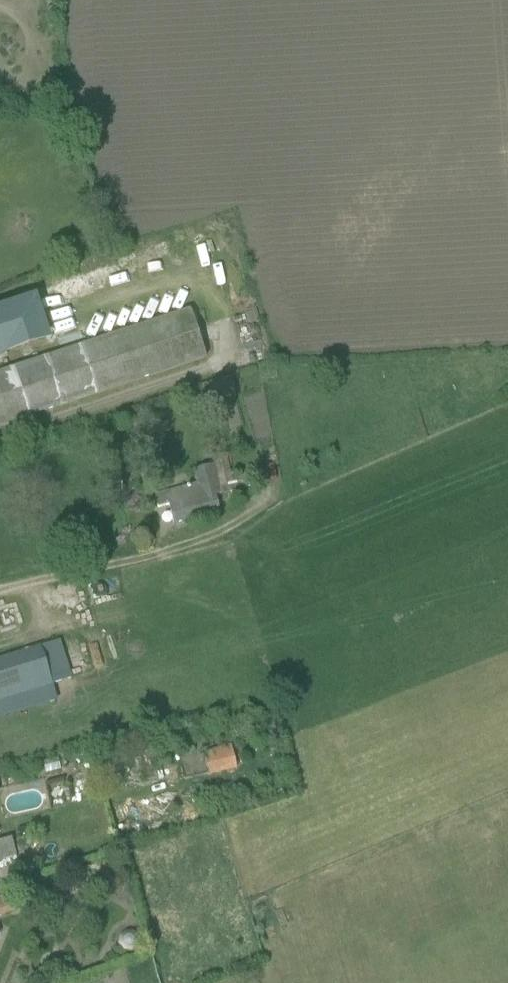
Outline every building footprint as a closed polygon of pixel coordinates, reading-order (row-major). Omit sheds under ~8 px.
[(0,309),(0,362),(61,338),(46,292),(0,309)] [(0,372),(0,427),(206,359),(190,310),(0,372)] [(222,494),(255,485),(252,472),(233,478),(226,456),(213,459),(214,463),(195,469),(199,484),(154,496),(158,508),(169,505),(175,528),(186,525),(184,520),(220,510),(216,494),(222,493),(222,494)] [(71,680),(59,641),(0,658),(0,701),(71,680)] [(230,744),(203,751),(210,776),(237,768),(230,744)] [(19,856),(12,836),(0,840),(0,862),(19,856)] [(0,917),(16,911),(10,895),(0,899),(0,915),(0,917)] [(120,936),(119,945),(124,952),(132,952),(139,948),(140,939),(135,932),(126,931),(120,936)]
